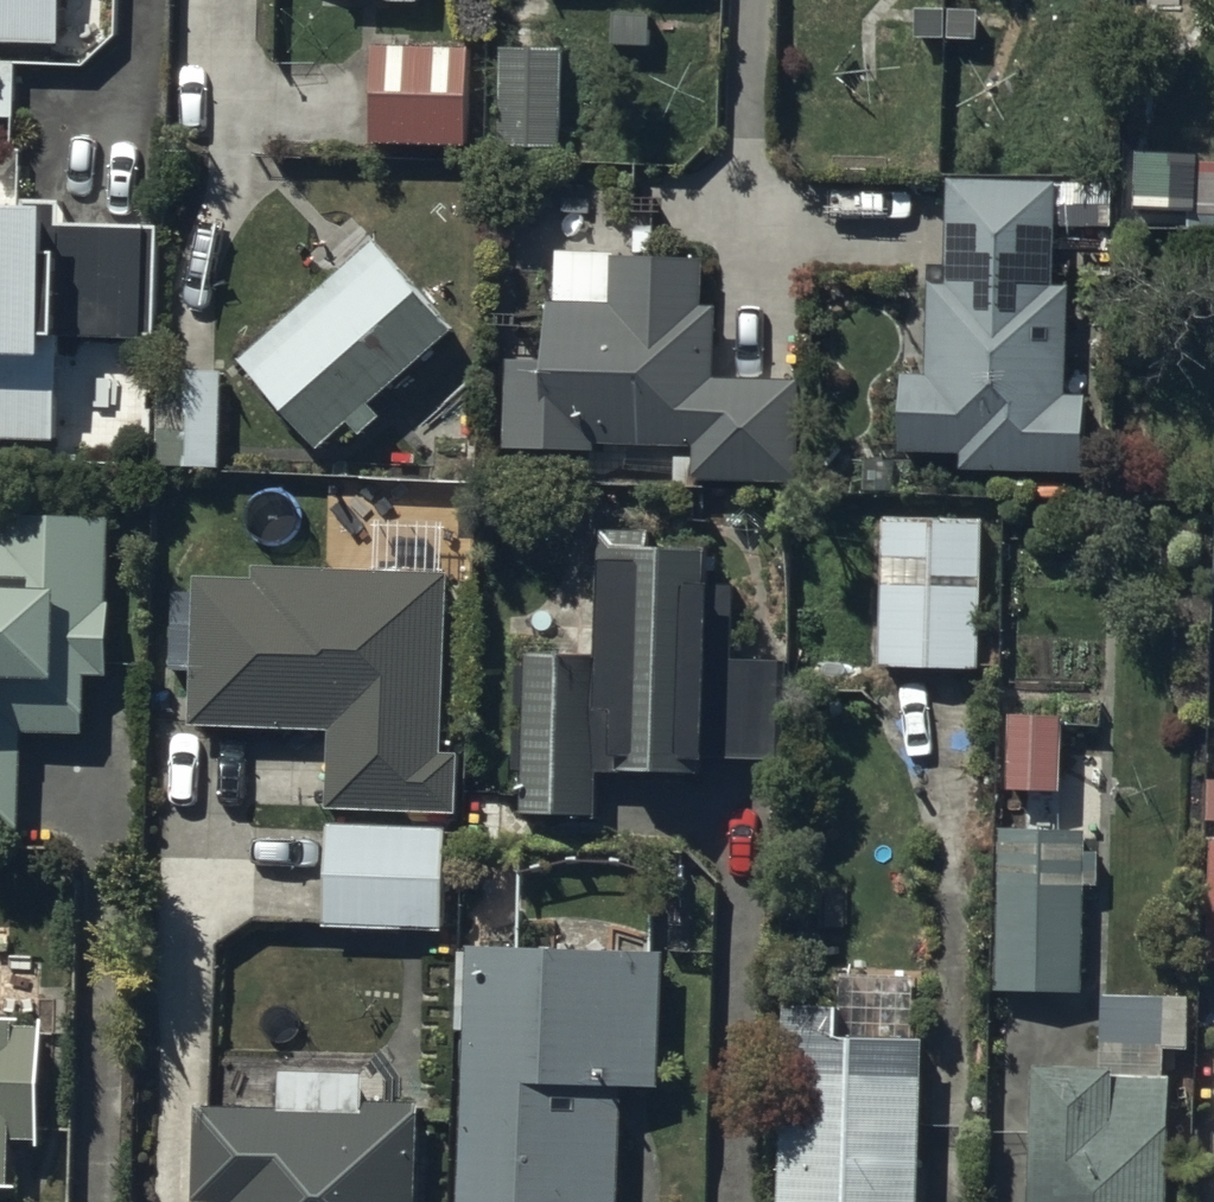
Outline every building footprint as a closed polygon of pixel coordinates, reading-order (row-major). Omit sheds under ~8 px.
[(62,42),(62,0),(0,0),(0,42),(62,42)] [(473,47),(374,46),(373,146),(471,147),(473,47)] [(562,49),(500,49),(500,149),(562,149),(562,49)] [(0,148),(0,439),(56,440),(58,337),(158,339),(161,225),(64,224),(64,202),(22,201),(22,149),(0,148)] [(1140,154),(1138,209),(1197,210),(1197,230),(1213,230),(1213,166),(1201,166),(1201,156),(1140,154)] [(1057,185),(948,182),(945,284),(928,284),(926,378),(904,378),(902,456),(964,458),(963,470),(1085,473),(1087,396),(1070,396),(1072,289),(1055,289),(1057,185)] [(372,242),(243,360),(240,363),(322,452),(351,424),(363,437),(383,418),(373,407),(455,331),(372,242)] [(616,251),(557,251),(556,302),(548,302),(548,362),(505,362),(504,453),(598,453),(598,447),(675,448),(675,482),(800,483),(801,381),(716,380),(717,309),(704,309),(704,261),(616,260),(616,251)] [(223,372),(162,372),(162,467),(223,467),(223,372)] [(21,832),(23,733),(86,735),(88,678),(107,679),(111,518),(0,516),(0,520),(0,831),(21,832)] [(983,520),(885,520),(881,520),(880,669),(982,669),(983,520)] [(651,531),(596,531),(596,589),(602,589),(601,716),(615,716),(614,775),(708,776),(708,760),(785,761),(786,664),(734,663),(735,589),(708,589),(709,550),(651,549),(651,531)] [(250,578),(195,578),(192,727),(330,730),(328,810),(460,813),(461,755),(445,755),(448,576),(378,576),(378,568),(250,568),(250,578)] [(590,655),(524,654),(522,817),(594,818),(595,734),(589,734),(590,655)] [(1064,716),(1011,716),(1010,791),(1060,792),(1059,832),(1001,832),(998,993),(1082,992),(1084,886),(1100,886),(1100,854),(1089,854),(1089,835),(1099,835),(1100,759),(1063,758),(1064,716)] [(447,827),(329,825),(326,825),(325,922),(325,929),(446,931),(447,827)] [(469,949),(461,1201),(621,1201),(622,1087),(660,1088),(664,955),(469,949)] [(1036,1068),(1032,1201),(1170,1201),(1173,1077),(1164,1077),(1165,1048),(1189,1048),(1190,1001),(1103,998),(1101,1070),(1036,1068)] [(945,1046),(922,1046),(922,1040),(918,1040),(919,1006),(784,1003),(780,1201),(919,1201),(922,1068),(945,1068),(945,1046)] [(12,1190),(12,1140),(44,1140),(44,1017),(0,1017),(0,1190),(12,1190)] [(282,1073),(281,1108),(217,1108),(197,1107),(195,1201),(419,1201),(419,1102),(401,1102),(401,1075),(381,1051),(366,1075),(282,1073)]
